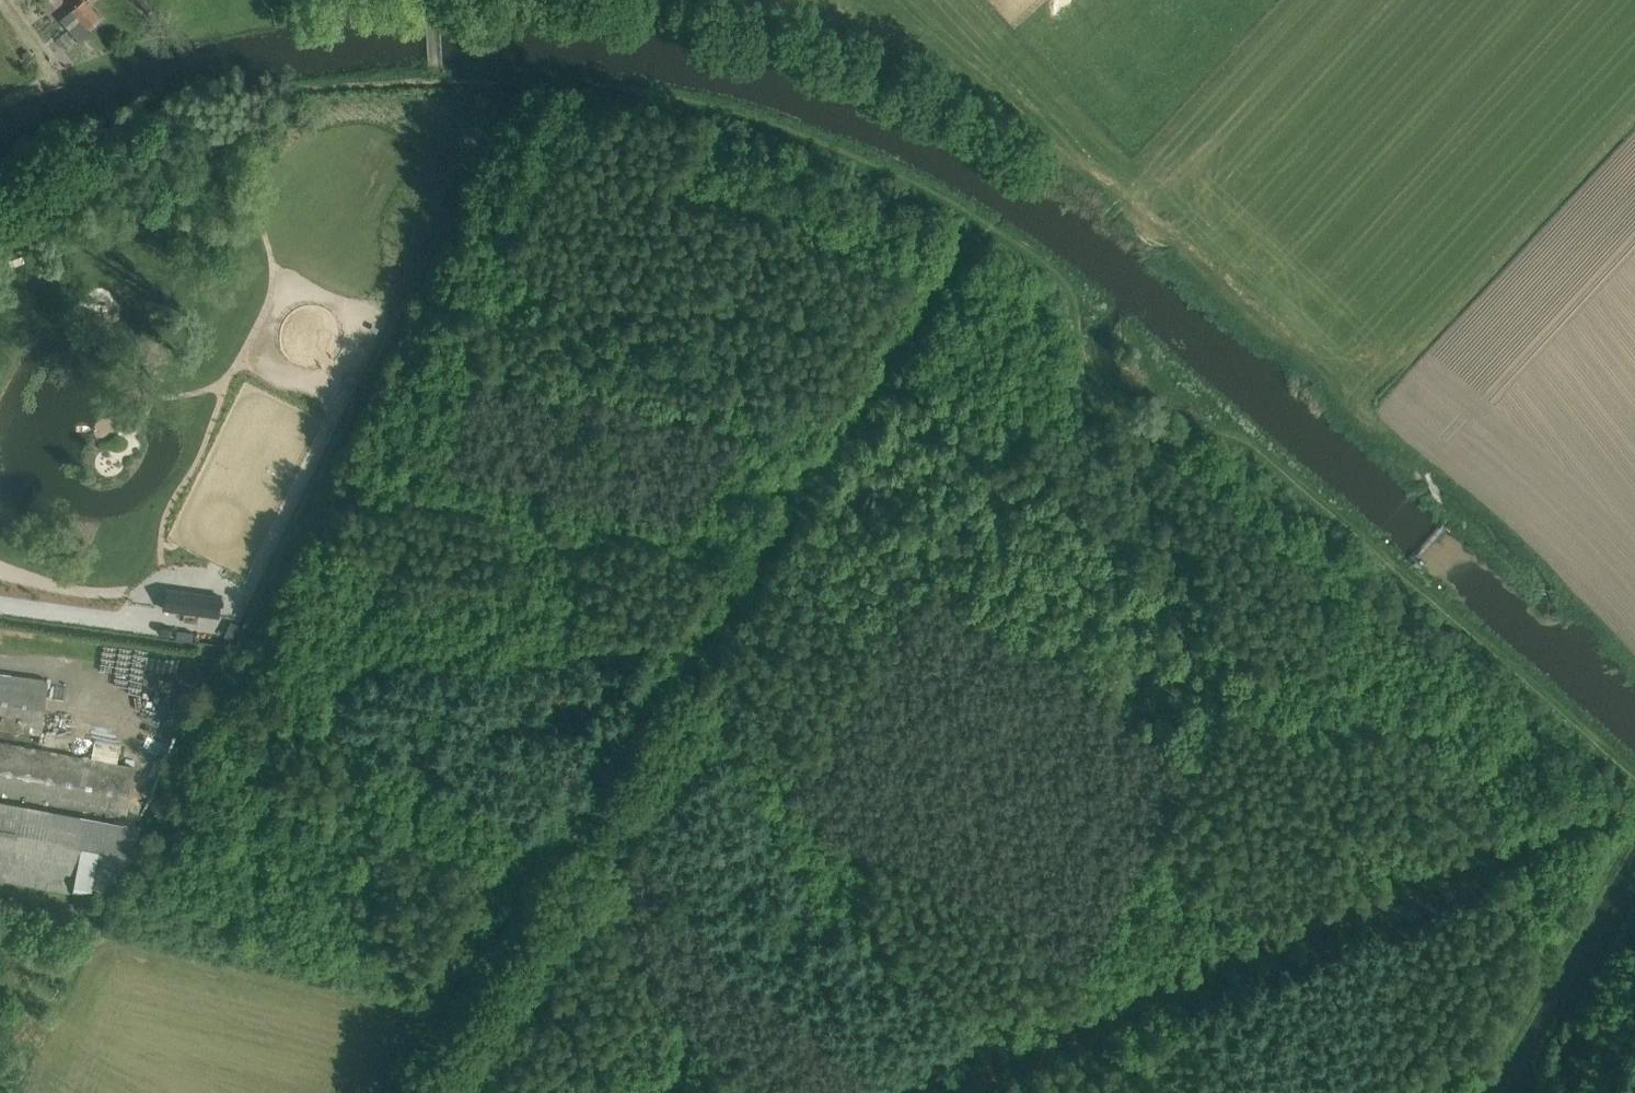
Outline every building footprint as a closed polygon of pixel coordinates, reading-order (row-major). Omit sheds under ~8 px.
[(63,16),(82,39),(89,33),(87,29),(100,18),(85,0),(81,0),(63,16)] [(146,593),(141,614),(218,625),(223,600),(199,596),(198,600),(146,593)] [(42,731),(49,678),(0,671),(0,725),(42,731)] [(126,824),(135,771),(0,746),(0,800),(126,824)] [(104,898),(140,826),(126,824),(0,800),(0,880),(104,898)]
